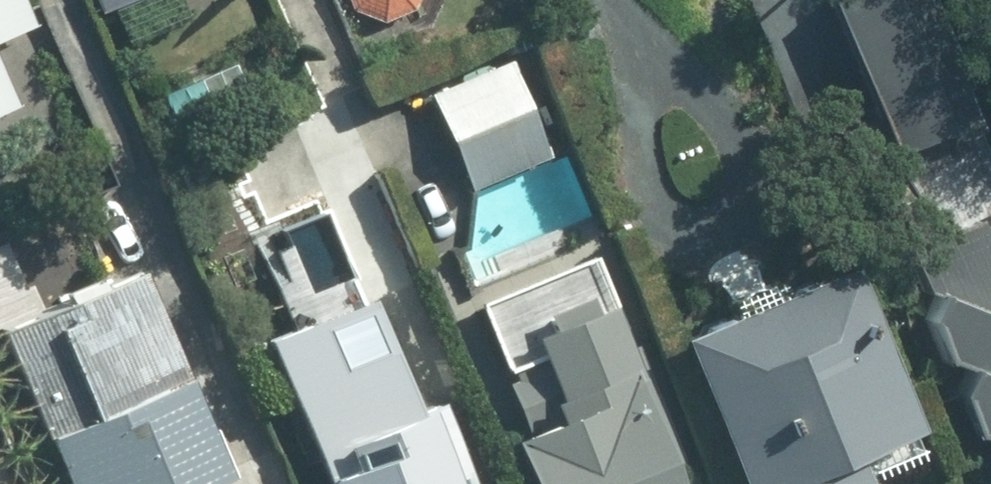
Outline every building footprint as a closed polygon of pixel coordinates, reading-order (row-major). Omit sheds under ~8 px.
[(16,20),(7,0),(0,0),(0,27),(16,20)] [(96,10),(117,0),(91,0),(96,10)] [(343,6),(374,18),(403,4),(404,0),(340,0),(343,6)] [(884,149),(928,129),(932,137),(964,122),(910,0),(819,0),(884,149)] [(540,152),(500,58),(425,89),(463,184),(540,152)] [(932,240),(915,284),(926,287),(916,312),(934,354),(957,363),(947,388),(966,429),(990,438),(979,465),(988,483),(990,483),(990,215),(932,240)] [(667,327),(733,483),(851,483),(837,450),(900,422),(830,256),(667,327)] [(0,321),(0,363),(50,483),(197,483),(193,475),(205,471),(120,271),(0,321)] [(428,404),(395,420),(365,351),(323,369),(300,319),(260,337),(325,483),(464,483),(428,404)] [(498,432),(521,483),(663,483),(657,470),(674,463),(625,350),(578,370),(562,332),(503,357),(529,418),(498,432)]
